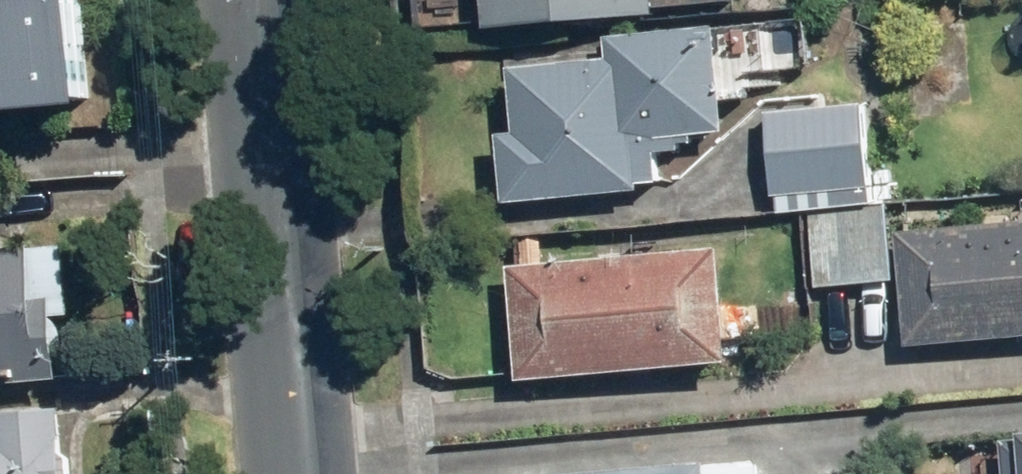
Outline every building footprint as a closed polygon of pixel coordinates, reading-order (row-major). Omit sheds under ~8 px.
[(82,0),(1,0),(0,0),(0,116),(94,106),(82,0)] [(489,31),(659,15),(658,0),(486,0),(489,31)] [(727,132),(718,26),(610,36),(611,56),(510,65),(516,131),(500,133),(507,204),(642,192),(641,184),(662,182),(659,151),(682,149),(681,136),(727,132)] [(874,185),(867,102),(764,111),(772,194),(874,185)] [(892,279),(885,202),(805,210),(812,287),(892,279)] [(894,233),(904,346),(1021,337),(1021,222),(894,233)] [(61,378),(55,295),(38,296),(34,245),(0,248),(0,383),(61,378)] [(730,362),(721,248),(509,266),(519,379),(730,362)] [(61,406),(0,412),(0,473),(68,473),(61,406)] [(1002,428),(1006,473),(1021,473),(1021,427),(1002,428)] [(759,464),(719,467),(718,458),(529,471),(529,473),(759,473),(759,464)]
